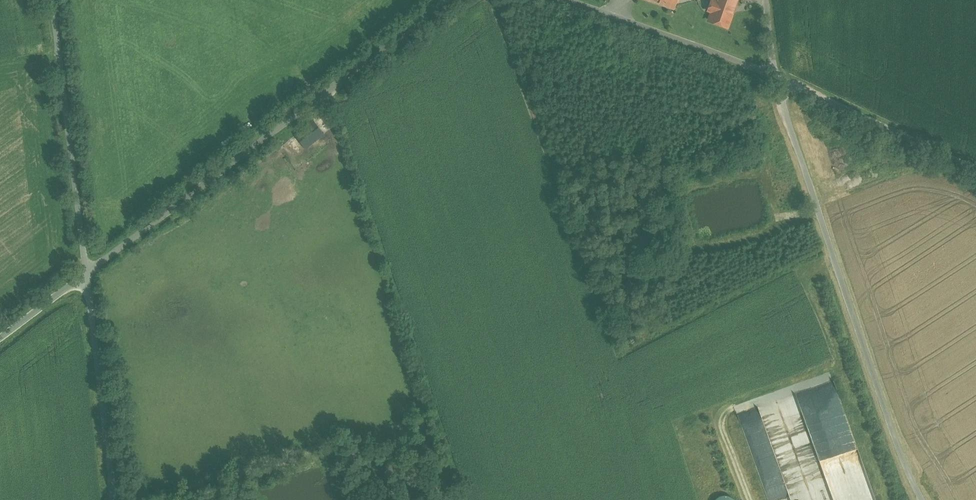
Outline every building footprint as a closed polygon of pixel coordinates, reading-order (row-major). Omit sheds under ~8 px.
[(673,8),(676,0),(650,0),(673,8)] [(716,2),(712,1),(708,10),(712,12),(709,21),(727,27),(737,0),(716,0),(716,2)] [(314,121),(295,135),(305,148),(324,134),(314,121)]
